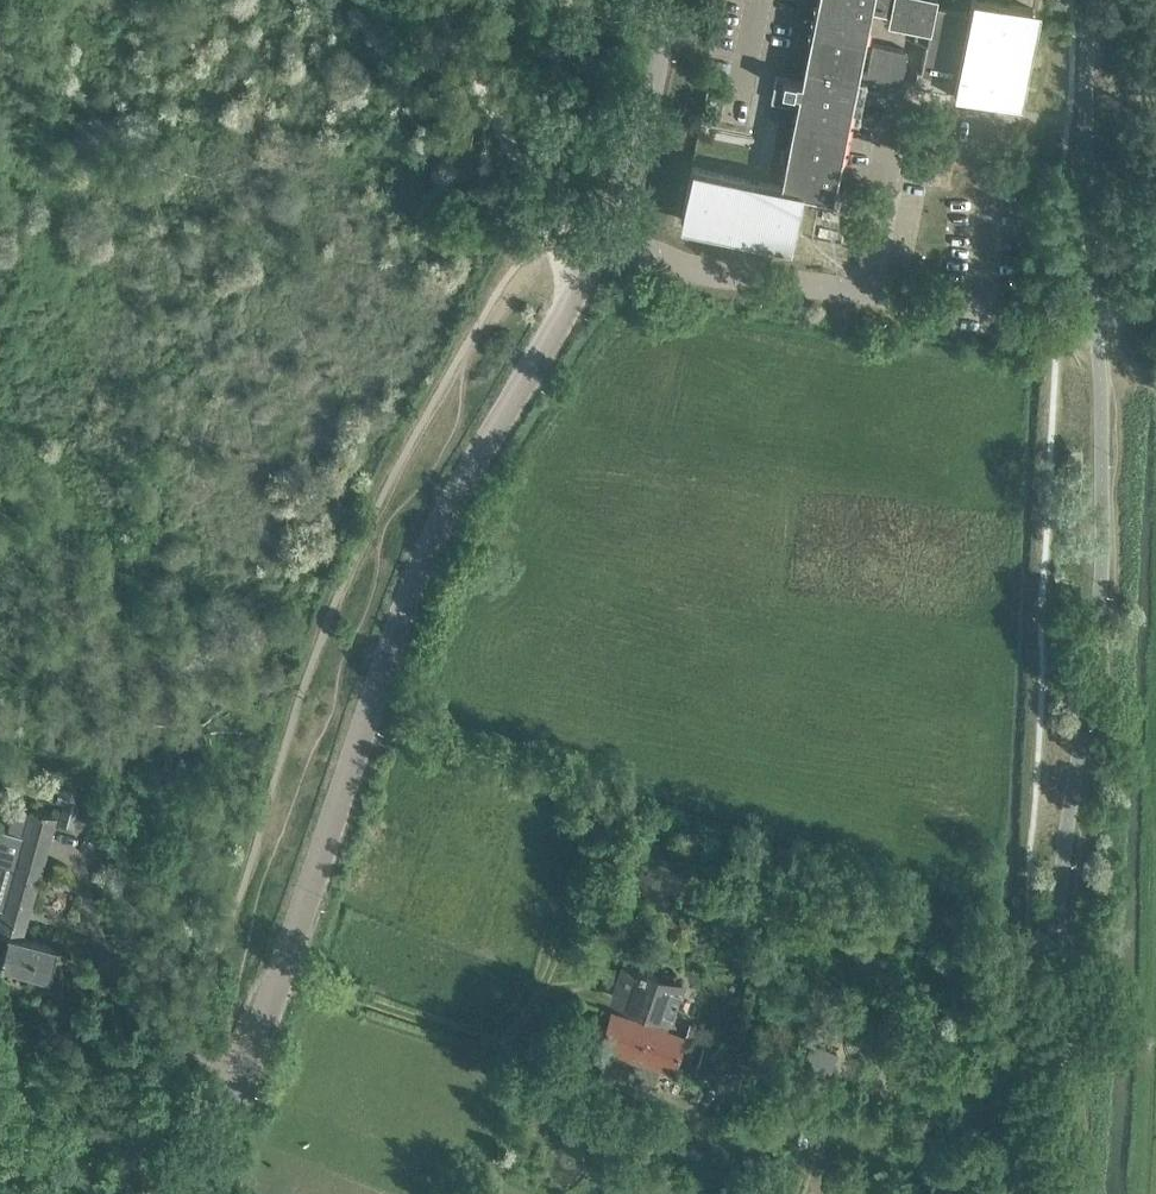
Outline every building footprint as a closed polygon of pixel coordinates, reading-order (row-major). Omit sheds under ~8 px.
[(777,75),(774,75),(769,100),(777,102),(788,104),(795,105),(779,183),(691,165),(680,218),(791,240),(801,191),(831,197),(832,195),(836,195),(838,183),(834,182),(848,117),(857,119),(866,77),(900,84),(907,50),(873,43),(867,71),(860,69),(859,75),(856,75),(870,6),(889,10),(887,20),(929,28),(920,69),(917,69),(914,83),(948,90),(948,89),(953,90),(953,91),(1014,103),(1033,8),(994,0),(971,0),(969,11),(935,4),(936,0),(816,0),(800,80),(787,77),(781,76),(777,75)] [(73,828),(84,792),(60,785),(55,801),(64,804),(58,824),(73,828)] [(17,805),(9,831),(0,828),(0,907),(2,908),(0,916),(0,932),(8,935),(2,954),(0,954),(0,955),(0,960),(0,961),(0,962),(47,976),(56,947),(21,937),(56,815),(50,813),(51,811),(47,809),(47,812),(31,808),(30,809),(17,805)] [(655,1010),(650,1025),(661,1029),(666,1014),(671,1016),(682,984),(643,971),(645,966),(638,964),(637,969),(628,966),(617,997),(655,1010)] [(661,1029),(650,1025),(612,1011),(600,1046),(613,1050),(607,1069),(652,1084),(659,1066),(672,1071),(684,1036),(661,1029)] [(685,1038),(703,1044),(708,1028),(690,1022),(685,1038)] [(713,1042),(730,1048),(737,1028),(719,1022),(713,1042)] [(732,1050),(704,1041),(703,1044),(703,1043),(695,1069),(723,1078),(732,1050)] [(739,1084),(752,1088),(761,1060),(747,1056),(739,1084)] [(696,1192),(665,1182),(661,1193),(695,1193),(696,1192)]
